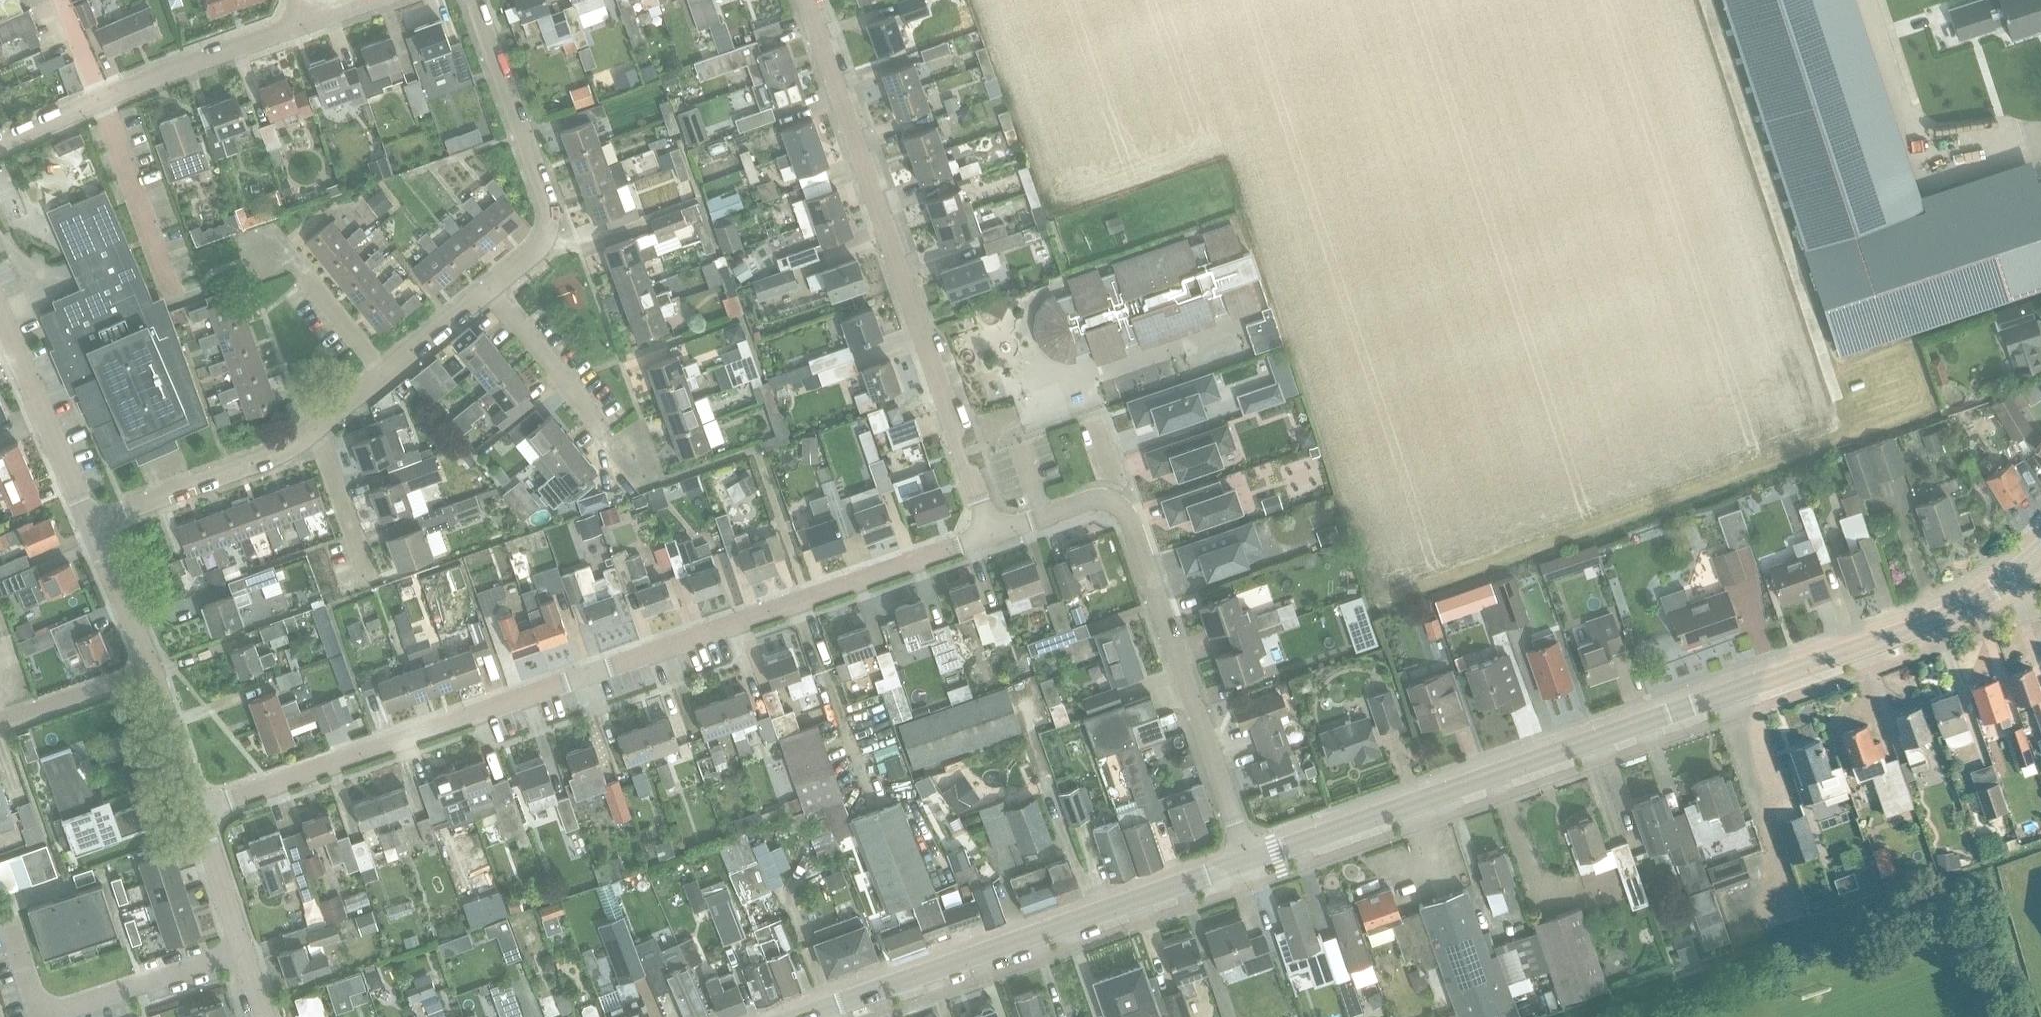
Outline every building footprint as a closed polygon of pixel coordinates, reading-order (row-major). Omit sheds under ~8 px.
[(25,10),(20,0),(0,0),(0,20),(25,10)] [(210,14),(250,0),(205,0),(210,14)] [(562,7),(560,8),(561,10),(549,14),(543,0),(514,0),(527,35),(542,30),(549,48),(573,39),(562,7)] [(579,22),(576,14),(605,4),(603,0),(575,0),(576,4),(573,5),(573,3),(562,7),(573,39),(574,39),(582,60),(592,57),(579,22)] [(646,9),(660,4),(658,0),(643,0),(646,9)] [(689,7),(698,32),(710,27),(701,0),(687,0),(689,7)] [(710,27),(720,24),(712,0),(701,0),(710,27)] [(887,18),(868,25),(868,24),(867,24),(877,54),(878,54),(878,53),(887,50),(890,57),(906,51),(897,24),(928,13),(924,0),(904,0),(898,2),(901,12),(887,18)] [(1804,241),(1806,247),(1804,248),(1839,355),(1915,329),(2040,287),(2040,193),(2034,172),(1905,215),(1903,208),(1876,128),(1834,0),(1724,0),(1804,241)] [(1949,10),(1959,40),(1962,39),(1975,35),(1994,28),(2006,24),(2010,36),(2010,37),(2010,38),(2011,38),(2013,38),(2013,37),(2032,31),(2032,32),(2035,31),(2034,29),(2039,27),(2039,29),(2040,29),(2040,0),(1980,0),(1949,10)] [(85,28),(98,23),(88,1),(76,6),(85,28)] [(633,48),(645,44),(631,5),(620,9),(633,48)] [(97,30),(100,37),(108,56),(160,33),(149,8),(97,30)] [(25,33),(37,28),(29,10),(26,12),(25,10),(0,20),(0,38),(3,44),(25,34),(25,33)] [(416,35),(406,39),(414,61),(423,58),(431,79),(446,73),(455,70),(460,82),(473,78),(473,77),(461,42),(451,45),(441,20),(414,29),(416,35)] [(778,22),(759,29),(753,31),(757,41),(757,42),(781,33),(778,22)] [(25,33),(25,34),(32,50),(42,46),(35,30),(38,29),(37,28),(25,33)] [(358,67),(369,97),(384,92),(383,87),(393,84),(393,83),(407,78),(403,68),(392,37),(364,47),(370,63),(358,67)] [(720,54),(694,63),(700,80),(746,63),(754,85),(793,71),(784,46),(766,53),(761,55),(757,42),(757,41),(748,44),(735,49),(721,54),(720,54)] [(924,61),(951,52),(947,41),(920,50),(924,61)] [(980,65),(991,61),(986,46),(975,50),(980,65)] [(61,54),(38,63),(42,73),(57,67),(65,64),(61,54)] [(353,105),(367,100),(359,78),(347,82),(338,56),(310,66),(319,93),(323,103),(325,110),(352,101),(353,105)] [(57,67),(68,94),(84,88),(72,61),(65,64),(57,67)] [(991,61),(980,65),(986,80),(996,77),(991,61)] [(889,96),(919,85),(911,63),(881,74),(889,96)] [(615,75),(620,90),(640,83),(635,68),(615,75)] [(657,77),(653,68),(644,71),(648,80),(657,77)] [(675,70),(662,75),(666,86),(680,81),(675,70)] [(754,85),(753,85),(761,108),(773,104),(774,108),(803,98),(793,71),(754,85)] [(260,88),(267,107),(271,118),(297,109),(300,116),(312,112),(305,91),(295,94),(294,91),(292,92),(288,78),(260,88)] [(416,116),(432,110),(421,79),(405,85),(416,116)] [(656,86),(662,102),(658,103),(663,118),(672,115),(661,84),(656,86)] [(589,85),(572,91),(577,108),(595,102),(589,85)] [(897,120),(916,113),(928,109),(919,85),(889,96),(897,120)] [(319,93),(309,97),(313,107),(323,103),(319,93)] [(216,160),(227,156),(240,152),(233,133),(245,129),(234,98),(209,107),(216,126),(205,129),(216,160)] [(560,129),(568,152),(598,141),(590,119),(605,113),(601,101),(563,115),(567,126),(560,129)] [(698,108),(678,115),(688,145),(709,138),(698,108)] [(770,109),(743,118),(736,121),(740,132),(744,131),(774,120),(770,109)] [(1003,129),(1014,125),(1009,111),(998,115),(1003,129)] [(168,182),(187,175),(210,166),(202,143),(196,145),(185,115),(159,124),(169,153),(159,156),(168,182)] [(677,129),(672,115),(663,118),(668,132),(677,129)] [(788,154),(819,143),(811,121),(781,132),(788,154)] [(285,162),(280,146),(281,146),(273,123),(259,128),(267,151),(269,150),(277,173),(284,170),(282,163),(285,162)] [(936,132),(942,144),(956,137),(950,125),(936,132)] [(1014,125),(1003,129),(1008,145),(1019,141),(1014,125)] [(912,160),(942,150),(934,127),(904,138),(912,160)] [(740,132),(734,134),(737,143),(747,139),(744,131),(740,132)] [(458,136),(445,140),(450,153),(462,148),(458,136)] [(668,144),(666,138),(649,144),(651,150),(668,144)] [(712,155),(728,149),(725,140),(708,147),(712,155)] [(568,152),(574,169),(604,158),(598,141),(568,152)] [(797,177),(808,173),(827,167),(819,143),(788,154),(777,158),(780,168),(792,164),(797,177)] [(52,158),(58,171),(85,160),(79,147),(52,158)] [(672,162),(682,158),(678,147),(668,150),(672,162)] [(743,169),(754,166),(749,150),(738,154),(743,169)] [(977,162),(959,168),(955,159),(946,163),(942,150),(912,160),(920,183),(959,169),(962,178),(980,171),(977,162)] [(574,169),(583,194),(627,178),(621,161),(607,166),(604,158),(574,169)] [(682,158),(672,162),(679,181),(689,178),(682,158)] [(743,169),(744,171),(748,182),(749,185),(760,181),(754,166),(743,169)] [(1018,171),(1020,178),(1025,192),(1036,188),(1028,167),(1018,171)] [(974,174),(956,181),(960,192),(978,185),(974,174)] [(493,177),(484,184),(491,192),(493,191),(498,196),(482,209),(479,212),(500,237),(522,219),(504,196),(506,194),(493,177)] [(604,216),(607,227),(638,216),(634,205),(623,209),(615,187),(629,182),(627,178),(583,194),(593,220),(604,216)] [(288,180),(282,183),(286,196),(293,193),(288,180)] [(1036,188),(1025,192),(1031,207),(1041,203),(1036,188)] [(159,314),(105,189),(71,204),(73,207),(54,215),(68,248),(69,248),(88,291),(60,303),(61,306),(40,315),(72,388),(76,387),(111,467),(145,452),(146,453),(167,444),(166,442),(209,423),(169,310),(159,314)] [(793,205),(800,226),(843,211),(835,190),(793,205)] [(926,201),(934,223),(973,210),(974,209),(971,201),(961,204),(957,191),(926,201)] [(737,192),(721,198),(727,214),(729,213),(743,208),(737,192)] [(479,212),(482,209),(470,195),(462,202),(468,210),(470,208),(475,214),(460,227),(457,229),(478,255),(500,237),(479,212)] [(602,247),(611,270),(657,253),(653,244),(659,242),(657,234),(701,218),(696,203),(649,220),(654,232),(633,239),(632,236),(602,247)] [(373,227),(389,222),(384,204),(368,209),(373,227)] [(281,217),(277,207),(248,218),(244,207),(236,210),(237,213),(236,214),(243,232),(281,217)] [(942,246),(961,239),(981,232),(973,210),(934,223),(942,246)] [(821,246),(833,242),(852,235),(843,211),(800,226),(804,238),(817,233),(821,246)] [(453,233),(437,245),(435,247),(455,273),(478,255),(457,229),(460,227),(448,213),(439,221),(445,228),(448,226),(453,233)] [(197,249),(233,235),(243,232),(236,214),(223,218),(225,224),(203,232),(201,227),(190,231),(197,249)] [(306,240),(325,263),(350,242),(353,246),(367,235),(359,226),(351,233),(352,235),(346,240),(330,220),(306,240)] [(693,223),(698,238),(708,235),(702,220),(693,223)] [(1045,221),(1036,224),(1041,238),(1050,235),(1045,221)] [(981,230),(985,242),(1008,234),(1004,222),(981,230)] [(1252,250),(1242,253),(1232,225),(1202,236),(1204,242),(1189,247),(1187,241),(1157,251),(1159,257),(1144,262),(1142,256),(1112,266),(1114,273),(1100,278),(1097,271),(1067,282),(1072,294),(1056,300),(1054,297),(1047,301),(1038,314),(1036,330),(1041,344),(1053,356),(1068,360),(1076,359),(1075,356),(1091,350),(1095,363),(1125,353),(1123,346),(1138,341),(1140,348),(1170,337),(1168,331),(1182,325),(1185,332),(1215,322),(1213,315),(1227,310),(1230,317),(1260,306),(1261,309),(1262,309),(1265,318),(1246,325),(1256,353),(1283,343),(1271,306),(1269,307),(1259,275),(1260,275),(1252,250)] [(776,226),(765,230),(768,238),(779,234),(776,226)] [(979,257),(959,264),(940,271),(949,298),(983,286),(978,275),(1002,266),(997,251),(1024,241),(1020,230),(1008,234),(985,242),(983,242),(987,254),(979,257)] [(412,266),(420,275),(433,291),(455,273),(435,247),(437,245),(425,231),(417,237),(425,246),(426,245),(431,251),(412,266)] [(779,234),(768,238),(780,273),(789,270),(817,260),(812,247),(786,256),(779,234)] [(704,253),(713,250),(708,235),(698,238),(704,253)] [(716,239),(717,260),(737,259),(736,239),(716,239)] [(365,262),(353,246),(350,242),(325,263),(343,285),(368,265),(370,267),(384,256),(377,247),(368,254),(371,257),(365,262)] [(611,270),(619,292),(648,281),(641,262),(658,256),(657,253),(611,270)] [(742,282),(753,274),(744,260),(733,268),(742,282)] [(830,302),(845,296),(864,290),(853,261),(805,278),(810,292),(825,286),(830,302)] [(716,266),(721,280),(729,277),(724,263),(716,266)] [(386,287),(388,290),(402,279),(396,271),(387,278),(389,280),(383,284),(370,267),(368,265),(343,285),(361,307),(386,287)] [(751,283),(757,301),(796,287),(789,270),(780,273),(751,283)] [(726,296),(735,293),(729,277),(721,280),(726,296)] [(648,281),(619,292),(627,314),(670,299),(668,291),(653,296),(648,281)] [(386,287),(361,307),(379,330),(403,311),(405,313),(420,301),(414,292),(405,299),(406,301),(401,306),(388,290),(386,287)] [(723,300),(729,318),(743,313),(737,295),(723,300)] [(219,334),(249,323),(239,296),(209,306),(208,304),(188,311),(192,323),(204,319),(203,317),(212,314),(218,331),(219,334)] [(979,309),(980,309),(1001,320),(1012,297),(978,308),(979,309)] [(670,299),(627,314),(635,337),(665,327),(657,307),(672,302),(670,299)] [(2023,373),(2040,367),(2040,362),(2036,346),(2040,344),(2040,341),(2040,321),(2039,320),(2035,321),(2029,303),(1992,314),(1997,329),(2001,328),(2009,354),(2010,354),(2016,375),(2023,373)] [(183,309),(172,313),(177,325),(188,320),(183,309)] [(807,360),(808,364),(768,379),(772,388),(791,381),(854,360),(855,359),(851,348),(881,337),(871,312),(841,323),(849,345),(807,360)] [(228,361),(258,350),(249,323),(219,334),(218,331),(198,338),(202,349),(213,345),(212,341),(220,338),(227,358),(228,361)] [(457,350),(470,365),(473,369),(498,349),(482,329),(457,350)] [(760,331),(754,333),(756,340),(762,338),(760,331)] [(730,354),(732,360),(752,352),(746,337),(737,341),(740,350),(730,354)] [(751,344),(753,354),(770,351),(768,341),(751,344)] [(498,349),(473,369),(488,388),(513,367),(498,349)] [(238,388),(268,377),(258,350),(228,361),(227,358),(208,365),(212,376),(223,372),(222,370),(230,367),(237,386),(238,388)] [(1284,350),(1267,356),(1277,385),(1281,398),(1298,392),(1284,350)] [(751,381),(750,378),(760,375),(752,352),(732,360),(733,361),(717,367),(726,390),(751,381)] [(645,365),(654,388),(700,371),(696,362),(681,368),(675,354),(645,365)] [(821,385),(832,381),(832,383),(859,373),(854,360),(791,381),(793,388),(804,384),(806,390),(821,385)] [(876,407),(873,399),(900,389),(890,362),(863,371),(870,390),(854,396),(861,413),(876,407)] [(409,378),(422,393),(429,403),(437,397),(448,388),(440,378),(428,363),(409,378)] [(513,367),(488,388),(489,390),(481,397),(488,406),(497,399),(503,407),(491,416),(500,427),(531,403),(522,392),(528,387),(513,367)] [(700,374),(700,371),(654,388),(662,410),(692,399),(689,390),(699,387),(695,376),(700,374)] [(750,378),(751,381),(753,386),(758,385),(763,399),(772,396),(766,382),(763,383),(760,375),(750,378)] [(1155,419),(1159,430),(1204,415),(1198,397),(1217,391),(1211,375),(1129,403),(1136,425),(1155,419)] [(278,405),(268,377),(238,388),(237,386),(219,393),(223,402),(233,398),(232,396),(240,393),(248,416),(278,405)] [(2036,383),(2010,395),(1991,407),(2013,440),(2031,428),(2019,409),(2040,395),(2040,390),(2039,387),(2036,383)] [(1239,398),(1240,400),(1244,413),(1282,400),(1281,398),(1277,385),(1239,398)] [(767,452),(785,445),(789,444),(772,396),(763,399),(777,437),(764,442),(767,452)] [(447,410),(437,397),(429,403),(439,416),(447,410)] [(662,410),(670,433),(700,422),(692,399),(662,410)] [(1990,403),(1980,407),(1982,412),(1989,416),(1994,414),(1990,403)] [(882,407),(867,413),(874,433),(886,429),(889,428),(882,407)] [(887,411),(891,422),(902,418),(898,407),(887,411)] [(534,408),(507,429),(517,441),(525,434),(540,453),(565,433),(549,413),(543,418),(534,408)] [(378,432),(352,441),(362,468),(381,462),(384,460),(388,470),(407,464),(413,461),(422,458),(419,451),(418,448),(406,453),(397,428),(409,423),(404,410),(374,421),(378,432)] [(468,428),(459,415),(450,421),(460,434),(468,428)] [(893,449),(905,445),(923,438),(916,418),(889,428),(886,429),(893,449)] [(700,422),(670,433),(679,456),(709,445),(700,422)] [(1178,478),(1197,472),(1220,464),(1216,452),(1232,447),(1232,448),(1233,448),(1226,426),(1146,453),(1153,475),(1174,468),(1178,478)] [(869,430),(859,434),(863,447),(874,443),(869,430)] [(1936,432),(1924,437),(1929,452),(1941,448),(1936,432)] [(541,454),(533,461),(548,480),(556,473),(555,472),(580,452),(565,433),(540,453),(541,454)] [(802,437),(803,462),(819,462),(819,437),(802,437)] [(1904,471),(1892,437),(1843,454),(1857,494),(1858,497),(1879,490),(1876,481),(1904,471)] [(27,467),(17,444),(0,451),(0,478),(27,467)] [(477,462),(463,445),(456,448),(471,467),(477,462)] [(2024,446),(2015,450),(2024,470),(2033,466),(2024,446)] [(1317,447),(1309,449),(1312,458),(1320,455),(1317,447)] [(548,480),(537,489),(542,495),(539,497),(545,505),(548,503),(553,509),(563,500),(570,501),(577,499),(597,482),(591,474),(595,471),(580,452),(555,472),(556,473),(548,480)] [(392,480),(370,488),(381,517),(409,506),(404,492),(443,478),(434,454),(422,458),(413,461),(407,464),(388,470),(392,480)] [(883,460),(870,465),(877,486),(880,494),(894,489),(883,460)] [(2019,477),(2012,463),(1987,477),(2003,506),(2026,494),(2017,478),(2019,477)] [(491,471),(501,484),(509,477),(499,465),(491,471)] [(13,514),(39,503),(41,502),(36,491),(37,490),(27,467),(0,478),(0,500),(6,497),(13,514)] [(820,523),(807,528),(807,529),(818,558),(846,548),(841,534),(852,530),(845,510),(841,499),(830,467),(821,470),(825,483),(822,484),(826,497),(812,502),(820,523)] [(932,469),(893,483),(899,501),(909,498),(911,503),(918,521),(949,510),(940,485),(938,486),(933,470),(932,469)] [(738,482),(747,496),(758,489),(749,475),(738,482)] [(285,486),(304,537),(310,534),(306,521),(303,522),(301,515),(324,506),(313,476),(285,486)] [(475,478),(473,483),(474,488),(479,490),(483,488),(486,483),(484,479),(479,477),(475,478)] [(697,479),(685,484),(689,499),(702,494),(697,479)] [(1194,527),(1213,520),(1240,511),(1233,489),(1221,493),(1218,483),(1162,502),(1170,524),(1191,516),(1194,527)] [(292,516),(299,534),(300,538),(304,537),(285,486),(258,496),(275,543),(283,540),(279,531),(276,532),(272,523),(292,516)] [(877,486),(841,499),(845,510),(852,530),(853,534),(862,530),(866,541),(893,531),(880,494),(877,486)] [(502,493),(512,506),(520,500),(510,487),(502,493)] [(662,489),(647,494),(652,508),(667,503),(662,489)] [(604,492),(578,501),(582,514),(609,505),(604,492)] [(398,536),(388,540),(398,567),(417,561),(432,555),(432,554),(447,549),(439,528),(457,521),(482,512),(479,503),(475,494),(451,503),(413,518),(394,525),(398,536)] [(1867,523),(1858,497),(1857,494),(1841,499),(1847,516),(1838,519),(1849,550),(1836,554),(1850,591),(1872,583),(1859,547),(1858,547),(1856,540),(1869,535),(1865,524),(1867,523)] [(231,505),(249,553),(255,551),(251,541),(249,542),(246,534),(265,527),(272,544),(275,543),(258,496),(231,505)] [(1960,534),(1953,516),(1947,497),(1916,507),(1929,545),(1960,534)] [(529,512),(520,500),(512,506),(522,519),(529,512)] [(245,554),(249,553),(231,505),(204,515),(222,563),(229,561),(225,551),(223,552),(220,543),(238,536),(245,554)] [(1812,507),(1799,511),(1809,538),(1810,540),(1822,536),(1812,507)] [(1259,513),(1263,526),(1279,521),(1275,508),(1259,513)] [(1739,508),(1716,516),(1728,548),(1750,540),(1739,508)] [(714,517),(723,544),(728,558),(741,553),(750,580),(777,570),(767,540),(751,545),(747,533),(735,537),(727,513),(714,517)] [(222,563),(204,515),(177,525),(187,554),(184,555),(191,574),(201,571),(198,561),(195,562),(192,553),(212,546),(219,564),(222,563)] [(34,524),(33,521),(0,536),(0,545),(2,549),(9,545),(10,546),(24,540),(30,554),(60,541),(50,518),(34,524)] [(577,535),(581,549),(620,537),(614,519),(594,525),(595,529),(577,535)] [(1207,577),(1226,571),(1245,565),(1241,553),(1258,547),(1250,524),(1179,549),(1186,572),(1203,566),(1207,577)] [(1317,533),(1321,546),(1341,540),(1337,526),(1317,533)] [(332,538),(329,529),(316,533),(319,543),(332,538)] [(1788,561),(1769,568),(1775,586),(1774,587),(1775,591),(1777,590),(1781,602),(1810,592),(1814,604),(1830,598),(1823,579),(1818,565),(1830,560),(1822,536),(1810,540),(1809,538),(1792,544),(1797,558),(1788,561)] [(674,541),(665,544),(677,579),(686,576),(695,599),(723,588),(711,555),(698,560),(693,548),(690,539),(675,544),(674,541)] [(1069,560),(1052,566),(1064,598),(1107,583),(1092,540),(1066,549),(1069,560)] [(1544,580),(1601,560),(1596,546),(1539,567),(1544,580)] [(1734,550),(1712,558),(1721,584),(1743,576),(1734,550)] [(672,603),(665,584),(664,580),(650,585),(639,554),(629,558),(627,551),(612,556),(616,568),(624,591),(625,593),(635,590),(643,613),(672,603)] [(31,567),(25,554),(0,565),(0,580),(31,567)] [(168,561),(172,572),(183,568),(179,557),(168,561)] [(1032,561),(1002,572),(1009,590),(1011,596),(1005,598),(1011,613),(1032,606),(1045,601),(1038,580),(1032,561)] [(70,563),(40,576),(35,565),(0,580),(0,587),(4,595),(16,590),(25,609),(37,603),(37,602),(48,598),(79,585),(70,563)] [(238,564),(223,569),(227,581),(228,581),(242,576),(238,564)] [(248,590),(262,585),(279,578),(275,565),(258,572),(257,570),(242,576),(228,581),(227,581),(232,594),(202,604),(211,630),(241,619),(237,606),(252,601),(248,590)] [(521,565),(508,570),(513,585),(527,580),(521,565)] [(206,572),(211,588),(226,583),(220,566),(206,572)] [(568,637),(561,618),(554,598),(552,593),(565,589),(561,577),(558,567),(533,575),(538,591),(539,590),(543,602),(541,603),(542,606),(529,611),(531,618),(530,618),(540,647),(568,637)] [(605,577),(595,581),(590,567),(561,577),(565,589),(570,604),(582,601),(592,629),(620,619),(612,595),(624,591),(616,568),(604,573),(605,577)] [(460,577),(450,579),(456,600),(466,598),(460,577)] [(1513,577),(1491,584),(1507,630),(1528,622),(1513,577)] [(985,615),(980,601),(973,582),(948,590),(959,621),(973,616),(975,624),(987,620),(996,645),(1011,639),(1001,609),(985,615)] [(1491,635),(1506,630),(1507,630),(1491,584),(1476,590),(1481,605),(1491,635)] [(477,594),(485,616),(498,612),(494,601),(505,598),(501,586),(477,594)] [(409,588),(396,593),(402,608),(415,603),(409,588)] [(1684,588),(1660,596),(1666,612),(1669,611),(1670,612),(1675,629),(1682,649),(1738,629),(1731,610),(1725,592),(1690,604),(1684,588)] [(1476,590),(1435,604),(1442,623),(1477,611),(1475,607),(1481,605),(1476,590)] [(1235,596),(1218,602),(1199,609),(1208,635),(1226,629),(1230,640),(1257,631),(1281,622),(1276,609),(1252,617),(1249,609),(1241,612),(1235,596)] [(322,599),(311,603),(313,609),(324,605),(322,599)] [(921,600),(895,609),(901,628),(903,633),(909,651),(931,644),(933,649),(941,673),(961,666),(954,643),(947,624),(942,626),(931,630),(927,619),(921,600)] [(1058,633),(1070,628),(1060,600),(1048,604),(1058,633)] [(313,609),(310,611),(315,627),(330,622),(324,605),(313,609)] [(1080,606),(1071,610),(1076,624),(1085,621),(1080,606)] [(80,650),(80,651),(86,664),(108,654),(97,629),(93,631),(85,613),(49,628),(62,658),(80,650)] [(512,656),(540,647),(530,618),(516,624),(512,613),(499,617),(512,656)] [(1621,645),(1614,626),(1611,615),(1587,624),(1594,642),(1577,648),(1589,681),(1616,672),(1608,650),(1621,645)] [(264,642),(301,629),(296,617),(259,630),(264,642)] [(1297,617),(1281,622),(1283,630),(1300,624),(1297,617)] [(1438,618),(1424,622),(1429,640),(1443,635),(1438,618)] [(366,624),(373,640),(386,635),(380,619),(366,624)] [(30,621),(17,627),(23,640),(30,636),(36,634),(30,621)] [(470,651),(447,659),(456,684),(480,676),(473,658),(489,653),(479,622),(468,626),(475,645),(468,648),(470,651)] [(1070,628),(1058,633),(1027,644),(1032,655),(1089,636),(1084,623),(1070,628)] [(1094,636),(1102,661),(1133,650),(1124,625),(1094,636)] [(841,682),(851,678),(866,673),(861,657),(874,652),(866,627),(837,637),(846,662),(836,666),(841,682)] [(412,628),(411,629),(420,655),(422,655),(433,651),(431,647),(429,639),(417,643),(412,628)] [(400,633),(410,659),(420,655),(411,629),(400,633)] [(1226,684),(1244,678),(1262,671),(1256,655),(1265,652),(1257,631),(1230,640),(1234,652),(1216,658),(1226,684)] [(1374,632),(1352,640),(1356,652),(1378,644),(1374,632)] [(23,640),(21,641),(26,653),(36,649),(30,636),(23,640)] [(241,677),(259,670),(277,664),(273,652),(258,657),(253,641),(230,650),(241,677)] [(1528,652),(1543,697),(1572,687),(1556,642),(1528,652)] [(879,691),(882,690),(883,693),(902,686),(901,684),(890,650),(876,654),(884,678),(875,681),(879,691)] [(1111,685),(1123,681),(1141,674),(1133,650),(1102,661),(1111,685)] [(794,700),(817,692),(811,673),(799,677),(791,653),(764,663),(772,687),(787,681),(794,700)] [(343,654),(330,659),(333,667),(346,663),(343,654)] [(1466,670),(1472,688),(1479,707),(1497,701),(1500,711),(1524,703),(1507,655),(1466,670)] [(456,684),(447,659),(424,667),(433,692),(456,684)] [(402,675),(411,700),(433,692),(424,667),(414,671),(402,675)] [(2010,675),(2017,694),(2021,705),(2032,701),(2040,726),(2040,691),(2039,686),(2033,667),(2010,675)] [(280,691),(288,688),(292,699),(308,693),(299,669),(275,678),(280,691)] [(904,669),(898,671),(901,680),(907,679),(904,669)] [(1405,670),(1394,674),(1397,681),(1408,677),(1405,670)] [(1408,686),(1416,709),(1422,727),(1443,720),(1446,730),(1467,723),(1449,672),(1408,686)] [(361,685),(365,696),(381,691),(387,708),(411,700),(402,675),(379,683),(378,679),(361,685)] [(1052,679),(1040,683),(1049,707),(1060,703),(1052,679)] [(2003,728),(2012,725),(1996,679),(1974,687),(1986,721),(1999,716),(2003,728)] [(1287,681),(1278,684),(1281,693),(1290,690),(1287,681)] [(902,686),(883,693),(894,723),(912,717),(902,686)] [(1082,700),(1088,716),(1123,703),(1118,687),(1082,700)] [(771,717),(778,738),(799,731),(792,710),(783,713),(775,689),(763,694),(771,717)] [(912,768),(1020,731),(1005,689),(898,726),(912,768)] [(756,722),(771,717),(763,694),(748,699),(746,691),(720,700),(730,729),(756,720),(756,722)] [(250,701),(259,726),(284,717),(276,692),(250,701)] [(1368,698),(1374,713),(1380,732),(1399,725),(1388,692),(1368,698)] [(1933,701),(1939,720),(1944,734),(1967,726),(1956,693),(1933,701)] [(1149,694),(1130,701),(1124,703),(1132,725),(1138,723),(1156,716),(1149,694)] [(830,697),(835,719),(844,717),(838,695),(830,697)] [(284,717),(259,726),(267,751),(294,742),(290,730),(318,721),(322,732),(352,721),(344,696),(284,717)] [(1296,783),(1290,764),(1286,754),(1290,753),(1277,717),(1286,714),(1280,696),(1235,712),(1241,729),(1251,726),(1264,761),(1253,764),(1263,794),(1296,783)] [(695,709),(701,728),(705,738),(730,729),(720,700),(695,709)] [(1124,703),(1123,703),(1088,716),(1084,717),(1098,755),(1117,748),(1117,749),(1138,741),(1132,725),(1124,703)] [(927,705),(913,710),(915,716),(929,711),(927,705)] [(1920,706),(1896,714),(1902,731),(1899,732),(1904,746),(1908,759),(1900,762),(1907,781),(1915,778),(1917,778),(1914,771),(1929,766),(1923,749),(1921,749),(1919,741),(1920,741),(1922,740),(1931,737),(1926,724),(1920,706)] [(1046,717),(1050,737),(1065,734),(1060,714),(1046,717)] [(1138,723),(1132,725),(1138,741),(1140,747),(1164,738),(1156,716),(1138,723)] [(668,718),(643,727),(653,755),(678,747),(668,718)] [(1319,735),(1323,745),(1329,763),(1353,755),(1355,763),(1378,754),(1376,749),(1377,749),(1367,719),(1319,735)] [(1867,724),(1842,733),(1849,752),(1853,765),(1858,782),(1873,777),(1887,817),(1915,807),(1897,758),(1888,762),(1885,754),(1884,754),(1879,740),(1873,743),(1867,724)] [(817,725),(799,731),(778,738),(805,813),(822,807),(843,800),(832,769),(817,725)] [(617,736),(624,755),(627,764),(653,755),(643,727),(617,736)] [(2022,766),(2034,762),(2022,728),(2010,732),(2022,766)] [(28,731),(18,735),(27,761),(38,758),(28,731)] [(742,762),(753,758),(745,736),(734,740),(742,762)] [(1987,765),(1979,740),(1968,743),(1972,755),(1953,760),(1957,774),(1987,765)] [(1117,807),(1141,872),(1163,864),(1148,820),(1164,814),(1140,747),(1138,741),(1117,749),(1132,789),(1136,800),(1117,807)] [(1797,762),(1790,764),(1803,802),(1823,795),(1823,794),(1846,786),(1848,792),(1849,791),(1840,763),(1838,764),(1839,766),(1830,769),(1820,741),(1793,750),(1797,762)] [(566,753),(573,772),(575,778),(569,780),(577,801),(605,791),(616,824),(632,818),(619,781),(606,785),(592,744),(566,753)] [(722,782),(718,770),(728,767),(720,745),(709,749),(712,756),(698,761),(707,786),(722,782)] [(41,759),(48,778),(62,819),(83,812),(68,770),(76,767),(78,765),(79,763),(80,760),(79,757),(78,754),(76,753),(73,751),(70,751),(70,749),(41,759)] [(885,760),(891,780),(905,775),(899,755),(885,760)] [(459,769),(468,795),(479,827),(500,820),(506,840),(514,837),(518,849),(530,845),(507,779),(492,784),(483,760),(459,769)] [(517,770),(523,789),(531,812),(555,804),(565,832),(578,827),(568,797),(557,801),(543,761),(517,770)] [(664,789),(676,785),(668,763),(657,767),(664,789)] [(1314,766),(1305,770),(1308,778),(1317,775),(1314,766)] [(468,795),(459,769),(433,778),(434,780),(418,785),(430,818),(437,839),(458,831),(454,821),(449,823),(443,803),(468,795)] [(640,797),(650,794),(643,771),(632,775),(640,797)] [(929,776),(915,783),(923,798),(937,791),(929,776)] [(1697,801),(1685,805),(1698,844),(1710,840),(1708,834),(1722,830),(1729,827),(1733,826),(1742,823),(1736,806),(1729,787),(1723,789),(1719,776),(1691,785),(1697,801)] [(2001,781),(1996,783),(1979,789),(1988,818),(2011,809),(2001,781)] [(1192,796),(1168,805),(1179,837),(1205,827),(1203,821),(1213,817),(1201,783),(1189,787),(1192,796)] [(954,784),(944,791),(958,812),(969,805),(954,784)] [(3,793),(0,786),(0,820),(11,816),(3,793)] [(404,788),(378,797),(386,819),(412,810),(404,788)] [(1059,795),(1070,824),(1089,817),(1078,788),(1059,795)] [(352,806),(359,825),(360,828),(386,819),(378,797),(352,806)] [(1661,797),(1632,807),(1638,826),(1647,852),(1667,845),(1674,863),(1674,864),(1678,863),(1689,895),(1707,949),(1708,952),(1727,945),(1726,942),(1696,855),(1688,833),(1682,813),(1668,818),(1661,797)] [(1006,808),(1017,839),(1022,853),(1050,842),(1034,798),(1006,808)] [(826,816),(827,819),(836,840),(854,833),(848,820),(849,819),(843,800),(822,807),(826,816)] [(978,810),(992,848),(1017,839),(1006,808),(1003,800),(978,810)] [(886,911),(894,908),(912,902),(921,899),(913,880),(922,876),(919,868),(910,872),(907,864),(916,860),(915,858),(919,856),(897,802),(849,819),(848,820),(854,833),(886,911)] [(18,807),(25,829),(23,830),(28,846),(44,841),(31,803),(18,807)] [(90,809),(83,812),(62,819),(63,821),(56,824),(66,851),(73,849),(74,852),(152,826),(144,803),(94,820),(90,809)] [(822,807),(805,813),(784,820),(791,831),(826,816),(822,807)] [(775,810),(760,814),(763,824),(764,826),(779,821),(775,810)] [(1837,811),(1823,817),(1827,827),(1841,821),(1837,811)] [(735,819),(739,833),(764,826),(763,824),(760,814),(759,812),(735,819)] [(1803,812),(1778,821),(1791,859),(1816,850),(1803,812)] [(335,836),(334,833),(328,814),(302,823),(309,845),(324,840),(332,865),(344,861),(348,873),(360,869),(352,845),(349,836),(337,840),(335,836)] [(438,840),(437,839),(430,818),(418,822),(426,844),(438,840)] [(840,851),(836,840),(827,819),(811,826),(824,858),(840,851)] [(791,831),(784,820),(769,826),(777,845),(794,838),(791,831)] [(1570,847),(1577,866),(1579,873),(1593,868),(1589,857),(1603,852),(1592,820),(1568,828),(1574,846),(1570,847)] [(1133,874),(1127,855),(1114,821),(1091,829),(1110,882),(1133,874)] [(486,855),(499,851),(491,826),(477,831),(486,855)] [(403,827),(391,832),(395,846),(397,845),(399,853),(409,849),(406,842),(408,841),(403,827)] [(268,895),(286,889),(284,884),(296,880),(304,902),(314,898),(301,860),(290,864),(278,830),(248,841),(250,847),(237,852),(243,868),(256,864),(256,865),(257,864),(268,895)] [(391,832),(379,836),(384,850),(395,846),(391,832)] [(718,843),(728,874),(742,903),(770,890),(756,861),(746,833),(718,843)] [(2016,838),(2007,841),(2011,850),(2019,847),(2016,838)] [(352,845),(360,869),(366,883),(379,878),(365,840),(352,845)] [(670,841),(655,847),(661,861),(675,856),(670,841)] [(1632,908),(1646,903),(1648,903),(1626,842),(1610,848),(1632,908)] [(20,854),(31,885),(35,884),(56,876),(46,845),(20,854)] [(139,861),(147,882),(183,870),(176,848),(139,861)] [(984,928),(1005,920),(992,883),(981,886),(973,864),(971,865),(966,848),(957,851),(967,879),(969,884),(973,896),(975,900),(981,919),(984,928)] [(949,861),(957,883),(967,879),(957,851),(947,855),(949,861)] [(1480,878),(1486,897),(1493,915),(1508,910),(1500,887),(1512,882),(1502,853),(1478,861),(1483,877),(1480,878)] [(1954,853),(1939,855),(1940,870),(1955,868),(1954,853)] [(0,896),(31,885),(20,854),(0,861),(0,895),(0,896)] [(309,879),(326,873),(319,854),(303,860),(309,879)] [(621,856),(608,861),(610,865),(605,866),(607,871),(594,875),(598,886),(628,876),(621,856)] [(941,911),(937,900),(919,856),(915,858),(916,860),(907,864),(910,872),(919,868),(922,876),(913,880),(921,899),(912,902),(924,940),(937,935),(938,939),(946,936),(944,933),(949,931),(941,911)] [(1708,868),(1717,891),(1750,879),(1742,857),(1708,868)] [(1061,860),(1032,870),(1037,883),(1050,879),(1058,901),(1079,893),(1069,864),(1063,866),(1061,860)] [(77,886),(95,880),(92,870),(74,876),(77,886)] [(183,870),(147,882),(153,903),(190,891),(183,870)] [(1009,878),(1022,914),(1058,901),(1050,879),(1037,883),(1032,870),(1009,878)] [(841,871),(825,877),(830,891),(847,884),(841,871)] [(116,893),(125,890),(121,877),(112,880),(116,893)] [(619,881),(611,884),(615,895),(623,892),(619,881)] [(694,913),(707,908),(697,881),(684,885),(694,913)] [(103,883),(28,908),(45,958),(82,945),(84,951),(98,946),(96,941),(119,933),(103,883)] [(969,884),(961,887),(965,899),(973,896),(969,884)] [(1851,884),(1836,891),(1840,902),(1856,895),(1851,884)] [(746,936),(728,888),(705,896),(724,944),(746,936)] [(1506,985),(1495,954),(1489,957),(1465,889),(1418,906),(1420,911),(1403,917),(1417,956),(1421,966),(1422,971),(1439,965),(1457,1016),(1453,1016),(1518,1016),(1506,985)] [(125,890),(116,893),(120,904),(129,901),(125,890)] [(525,911),(552,902),(547,890),(521,899),(525,911)] [(1404,960),(1417,956),(1403,917),(1400,918),(1390,890),(1356,902),(1371,947),(1396,938),(1404,960)] [(160,924),(197,912),(190,891),(153,903),(160,924)] [(340,896),(319,903),(321,909),(325,920),(326,924),(335,922),(348,918),(340,896)] [(518,900),(509,904),(513,915),(522,911),(518,900)] [(975,900),(941,911),(949,931),(981,919),(975,900)] [(1286,931),(1274,935),(1289,977),(1307,971),(1313,989),(1335,982),(1319,934),(1313,936),(1300,900),(1277,908),(1286,931)] [(561,901),(539,909),(548,935),(562,930),(557,916),(565,913),(561,901)] [(912,902),(894,908),(900,924),(880,932),(890,961),(927,948),(924,940),(912,902)] [(1377,980),(1357,923),(1350,904),(1327,912),(1347,971),(1351,970),(1357,987),(1377,980)] [(1537,932),(1534,933),(1547,972),(1550,971),(1561,1003),(1606,988),(1579,908),(1534,923),(1537,932)] [(305,914),(308,926),(325,920),(321,909),(305,914)] [(204,933),(197,912),(160,924),(167,945),(204,933)] [(362,936),(379,930),(373,912),(356,918),(362,936)] [(622,914),(620,915),(597,924),(620,983),(616,984),(622,1004),(604,1010),(607,1016),(652,1016),(647,1004),(642,1006),(631,975),(644,970),(622,914)] [(858,914),(836,922),(851,964),(876,955),(864,925),(862,926),(858,914)] [(134,918),(125,921),(129,933),(138,930),(134,918)] [(507,919),(483,928),(487,937),(511,928),(507,919)] [(330,967),(326,953),(323,946),(341,940),(335,922),(326,924),(325,920),(308,926),(309,927),(300,930),(304,944),(279,953),(288,981),(330,967)] [(1205,932),(1211,951),(1217,971),(1242,963),(1246,976),(1273,968),(1262,936),(1248,940),(1241,920),(1205,932)] [(836,922),(815,930),(819,941),(816,943),(827,973),(851,964),(836,922)] [(765,960),(780,998),(801,990),(787,951),(778,954),(768,925),(755,929),(760,942),(759,942),(765,960)] [(133,945),(142,942),(138,930),(129,933),(133,945)] [(1493,947),(1495,954),(1506,985),(1547,972),(1534,933),(1493,947)] [(464,934),(440,942),(445,955),(468,946),(464,934)] [(1169,1016),(1191,1016),(1185,999),(1198,995),(1192,980),(1205,975),(1192,937),(1164,947),(1179,991),(1162,997),(1169,1016)] [(678,944),(681,952),(688,967),(702,961),(692,938),(678,944)] [(765,960),(759,942),(746,947),(752,965),(742,968),(756,1006),(780,998),(765,960)] [(688,967),(681,952),(644,968),(647,976),(656,996),(671,990),(683,1016),(709,1016),(688,967)] [(542,962),(540,965),(542,971),(554,967),(550,955),(544,958),(542,962)] [(587,996),(608,993),(603,961),(582,964),(587,996)] [(1154,978),(1145,981),(1140,967),(1124,973),(1123,972),(1121,973),(1113,976),(1113,975),(1110,976),(1110,977),(1094,983),(1106,1016),(1168,1016),(1154,978)] [(519,994),(528,992),(520,968),(511,971),(519,994)] [(719,1016),(722,1016),(745,1008),(736,984),(738,983),(734,972),(718,978),(717,974),(704,980),(719,1016)] [(360,974),(327,985),(332,1001),(349,995),(365,990),(360,974)] [(1363,1011),(1360,1002),(1353,977),(1337,983),(1349,1016),(1363,1011)] [(1425,977),(1411,982),(1415,992),(1428,987),(1425,977)] [(432,982),(406,992),(411,1003),(436,994),(432,982)] [(508,982),(489,989),(500,1016),(521,1016),(508,982)] [(486,984),(479,987),(482,995),(489,992),(486,984)] [(323,1007),(318,991),(296,999),(301,1015),(296,1016),(327,1016),(323,1007)] [(1043,1010),(1037,991),(1013,999),(1019,1016),(1046,1016),(1043,1010)] [(556,996),(562,1015),(574,1011),(568,992),(556,996)] [(224,1001),(189,1013),(190,1016),(230,1016),(224,1001)] [(430,1016),(445,1016),(440,1001),(426,1006),(430,1016)] [(596,1006),(591,1004),(584,1007),(581,1012),(583,1016),(600,1016),(596,1006)]
